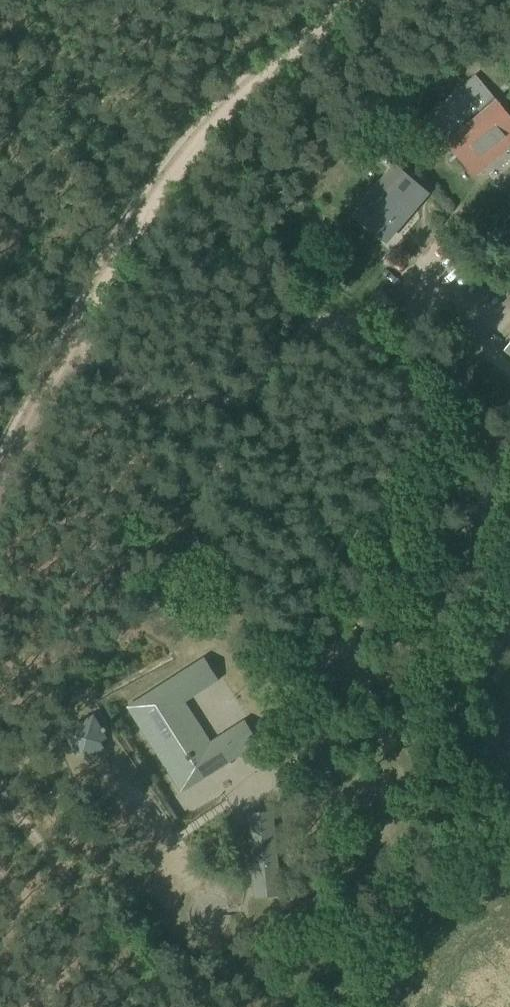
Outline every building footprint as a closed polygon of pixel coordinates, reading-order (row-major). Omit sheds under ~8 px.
[(435,137),(440,133),(469,168),(509,134),(509,116),(476,75),(421,121),(435,137)] [(394,229),(425,193),(395,167),(371,194),(383,204),(375,213),(394,229)] [(364,640),(376,651),(381,646),(369,635),(364,640)] [(185,702),(219,680),(205,658),(128,706),(182,792),(259,743),(245,721),(211,742),(185,702)] [(103,732),(107,730),(104,726),(101,728),(94,715),(64,732),(77,755),(84,751),(88,757),(104,748),(100,741),(107,738),(103,732)] [(247,814),(254,896),(281,893),(273,811),(247,814)]
